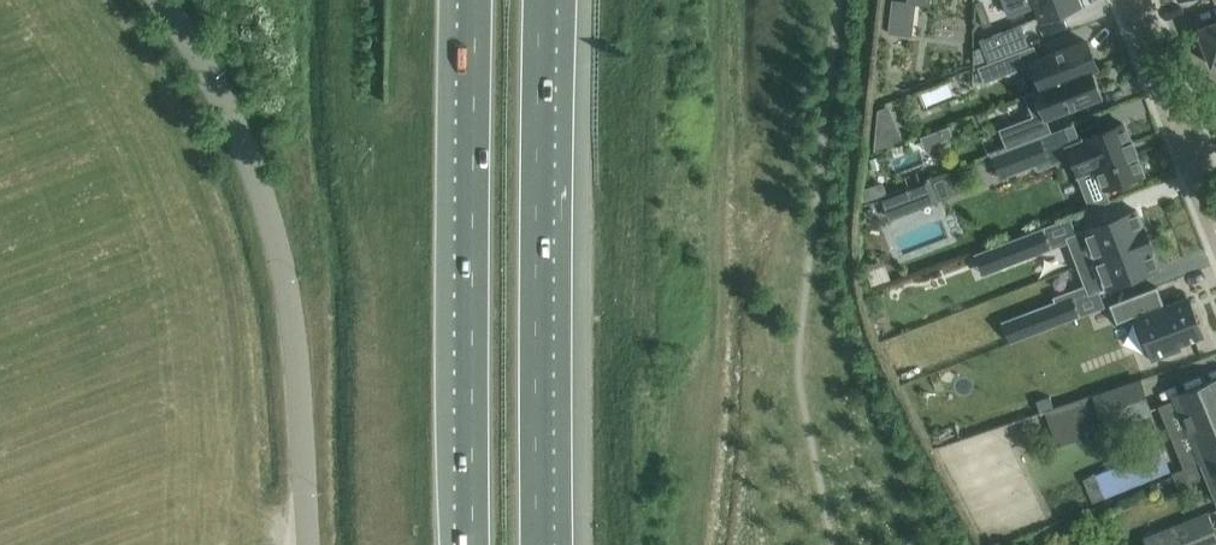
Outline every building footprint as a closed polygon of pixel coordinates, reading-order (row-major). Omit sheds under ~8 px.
[(888,33),(908,35),(911,2),(896,0),(892,0),(888,33)] [(1041,23),(1083,6),(1081,0),(1041,0),(1042,2),(1034,5),(1041,23)] [(1198,29),(1212,65),(1215,63),(1215,22),(1198,29)] [(989,62),(1030,46),(1024,30),(1004,37),(1002,31),(980,40),(989,62)] [(1027,66),(1036,90),(1090,71),(1097,68),(1086,40),(1039,58),(1034,45),(1030,46),(989,62),(978,66),(984,82),(1027,66)] [(1090,71),(1036,90),(1025,94),(1033,116),(999,129),(1007,148),(1052,131),(1046,118),(1100,97),(1090,71)] [(878,110),(874,150),(899,141),(886,107),(878,110)] [(1068,146),(1080,176),(1096,169),(1104,189),(1121,182),(1123,186),(1137,180),(1136,176),(1144,173),(1137,155),(1138,154),(1133,141),(1132,142),(1125,124),(1084,139),(1084,140),(1068,146)] [(924,147),(952,141),(950,129),(921,135),(924,147)] [(1039,139),(994,156),(1003,177),(1048,160),(1039,139)] [(864,189),(862,203),(887,193),(883,182),(864,189)] [(935,202),(927,182),(909,188),(916,206),(933,200),(934,203),(935,202)] [(1066,236),(1077,265),(1149,238),(1145,227),(1144,227),(1137,209),(1066,236)] [(1050,248),(1042,227),(992,246),(1000,267),(1050,248)] [(1149,238),(1077,265),(1088,295),(1159,268),(1152,250),(1153,250),(1149,238)] [(1153,359),(1183,348),(1181,344),(1206,335),(1190,294),(1166,304),(1159,286),(1111,304),(1118,322),(1136,315),(1153,359)] [(1021,315),(1029,335),(1079,317),(1071,296),(1021,315)] [(1093,392),(1095,399),(1045,415),(1054,443),(1152,415),(1141,379),(1093,392)] [(1178,395),(1178,397),(1159,405),(1184,468),(1204,460),(1215,455),(1215,379),(1178,395)] [(1160,448),(1135,458),(1083,478),(1092,503),(1170,472),(1160,448)] [(1199,476),(1209,472),(1215,490),(1215,455),(1204,460),(1184,468),(1172,473),(1177,487),(1200,478),(1199,476)] [(1174,527),(1154,535),(1158,544),(1215,544),(1215,536),(1207,513),(1174,527)]
